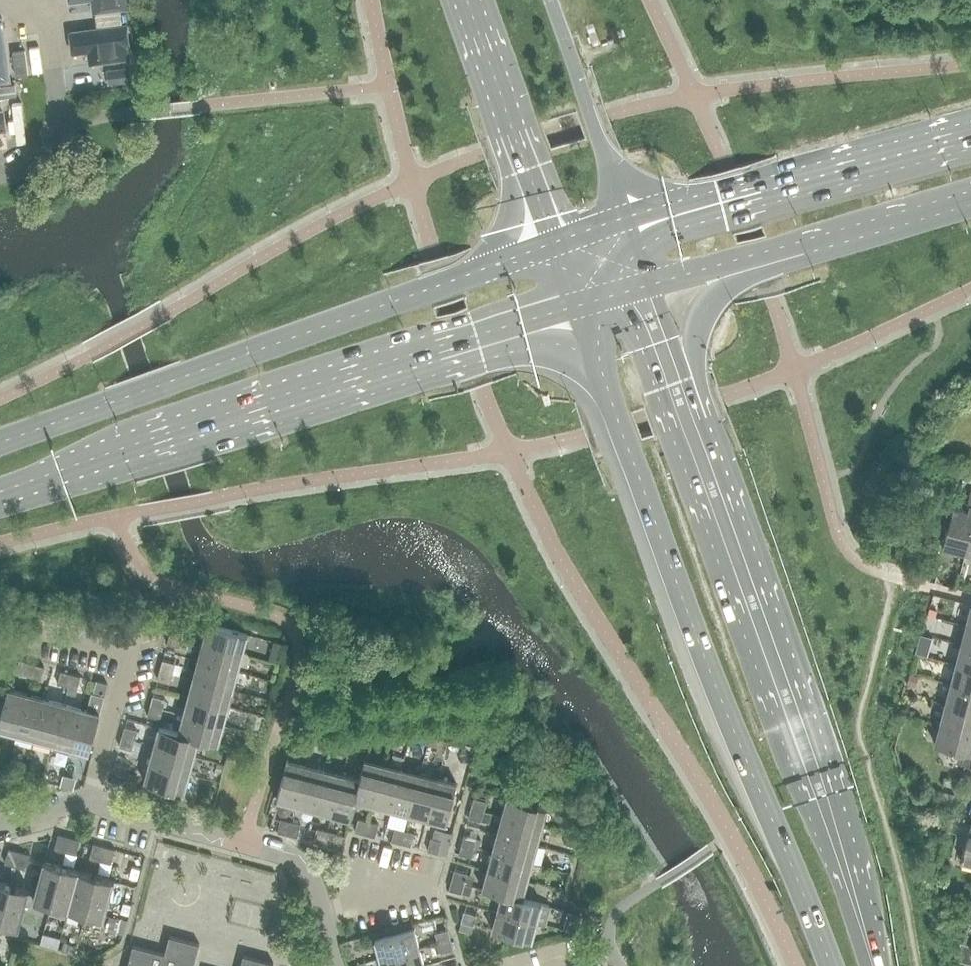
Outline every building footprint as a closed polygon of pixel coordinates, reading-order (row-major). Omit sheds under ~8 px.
[(69,15),(129,7),(128,0),(67,0),(69,15)] [(121,10),(96,14),(97,24),(122,20),(121,10)] [(132,23),(72,31),(77,63),(136,54),(132,23)] [(0,24),(0,86),(9,85),(2,24),(0,24)] [(25,50),(13,52),(16,76),(28,74),(25,50)] [(131,70),(108,73),(109,84),(132,81),(131,70)] [(0,87),(0,97),(16,95),(15,84),(0,87)] [(952,507),(942,546),(943,546),(965,552),(970,530),(970,512),(952,507)] [(937,610),(930,608),(928,615),(935,617),(937,610)] [(185,627),(172,623),(169,633),(182,636),(185,627)] [(247,634),(207,624),(203,642),(242,653),(247,634)] [(966,625),(961,645),(970,647),(970,626),(966,625)] [(182,636),(169,633),(167,643),(179,647),(182,636)] [(242,653),(203,642),(198,659),(237,670),(242,653)] [(961,645),(955,664),(970,668),(970,647),(961,645)] [(175,663),(163,659),(162,659),(160,669),(172,673),(175,663)] [(237,670),(198,659),(193,678),(232,688),(237,670)] [(21,674),(31,676),(34,664),(24,661),(21,674)] [(34,664),(31,676),(41,679),(44,666),(34,664)] [(955,664),(950,684),(970,690),(970,668),(955,664)] [(172,673),(160,669),(157,679),(170,683),(172,673)] [(57,683),(67,686),(70,673),(61,671),(57,683)] [(70,673),(67,686),(69,686),(77,689),(80,676),(70,673)] [(918,676),(910,674),(907,684),(915,686),(918,676)] [(232,688),(193,678),(188,696),(227,707),(232,688)] [(97,680),(93,693),(104,696),(107,683),(97,680)] [(950,684),(945,704),(970,711),(970,690),(950,684)] [(69,686),(67,692),(75,695),(77,689),(69,686)] [(16,734),(26,694),(8,689),(0,718),(0,729),(16,734)] [(81,708),(70,748),(88,753),(89,752),(99,713),(104,696),(93,693),(89,710),(81,708)] [(26,694),(16,734),(34,738),(44,699),(26,694)] [(165,699),(153,696),(152,696),(150,705),(162,708),(165,699)] [(227,707),(188,696),(183,714),(223,725),(227,707)] [(44,699),(34,738),(52,743),(62,703),(44,699)] [(62,703),(52,743),(70,748),(81,708),(62,703)] [(945,704),(940,724),(970,732),(970,711),(945,704)] [(162,708),(150,705),(147,715),(160,719),(162,708)] [(198,738),(198,739),(218,744),(223,725),(183,714),(178,732),(178,733),(198,738)] [(940,724),(935,744),(961,751),(958,763),(970,766),(970,732),(940,724)] [(137,730),(125,727),(124,726),(122,736),(134,740),(137,730)] [(178,733),(178,732),(159,727),(154,745),(194,756),(198,739),(198,738),(178,733)] [(134,740),(122,736),(119,746),(132,750),(134,740)] [(437,747),(439,739),(430,736),(428,744),(437,747)] [(194,756),(154,745),(149,763),(189,774),(194,756)] [(287,760),(287,761),(276,799),(295,804),(305,765),(287,760)] [(354,799),(355,799),(373,804),(383,764),(365,760),(359,779),(360,779),(354,799)] [(127,766),(114,763),(112,773),(124,777),(127,766)] [(189,774),(149,763),(144,782),(184,793),(189,774)] [(383,764),(373,804),(391,809),(401,769),(383,764)] [(305,765),(295,804),(313,809),(324,770),(305,765)] [(401,769),(391,809),(409,813),(419,774),(401,769)] [(324,770),(313,809),(331,814),(342,774),(324,770)] [(350,819),(355,799),(354,799),(360,779),(359,779),(342,774),(331,814),(350,819)] [(419,774),(409,813),(427,818),(438,779),(419,774)] [(438,779),(427,818),(445,823),(456,784),(438,779)] [(507,797),(502,816),(542,827),(546,808),(507,797)] [(486,801),(474,798),(471,808),(483,811),(486,801)] [(483,811),(471,808),(468,818),(481,821),(483,811)] [(483,811),(481,821),(489,823),(491,813),(483,811)] [(502,816),(497,834),(537,845),(542,827),(502,816)] [(280,819),(277,832),(287,834),(290,822),(280,819)] [(355,831),(365,834),(368,822),(358,819),(355,831)] [(297,837),(297,836),(300,824),(290,822),(287,834),(297,837)] [(374,837),(375,836),(378,824),(368,822),(365,834),(374,837)] [(961,860),(970,863),(970,825),(970,824),(961,860)] [(391,841),(401,844),(404,831),(394,828),(391,841)] [(317,829),(313,841),(323,844),(327,831),(317,829)] [(434,829),(432,838),(441,840),(443,831),(434,829)] [(333,846),(336,834),(327,831),(323,844),(333,846)] [(404,831),(401,844),(411,846),(414,833),(404,831)] [(476,837),(464,834),(461,844),(474,847),(476,837)] [(497,834),(492,852),(532,863),(537,845),(497,834)] [(579,837),(568,834),(565,845),(576,848),(579,837)] [(54,850),(65,853),(69,838),(58,835),(54,850)] [(69,838),(65,853),(76,855),(79,841),(69,838)] [(431,838),(427,850),(437,853),(441,840),(432,838),(431,838)] [(89,859),(100,861),(104,847),(93,844),(89,859)] [(474,847),(461,844),(458,854),(471,857),(474,847)] [(104,847),(100,861),(111,864),(114,850),(104,847)] [(15,867),(19,852),(8,850),(4,864),(15,867)] [(19,852),(15,867),(26,870),(30,855),(19,852)] [(492,852),(487,871),(527,881),(532,863),(492,852)] [(697,864),(691,854),(689,855),(696,865),(697,864)] [(43,861),(32,900),(50,905),(61,866),(43,861)] [(680,875),(673,865),(672,866),(679,876),(680,875)] [(61,866),(50,905),(68,910),(79,871),(61,866)] [(467,873),(454,870),(451,880),(464,883),(467,873)] [(79,871),(68,910),(85,915),(96,875),(79,871)] [(482,889),(502,894),(502,893),(522,899),(522,898),(527,881),(487,871),(482,889)] [(96,875),(85,915),(104,919),(114,880),(96,875)] [(464,883),(451,880),(449,890),(461,893),(464,883)] [(0,924),(11,885),(0,882),(0,924)] [(464,883),(461,893),(470,896),(473,886),(464,883)] [(19,929),(29,890),(11,885),(0,924),(19,929)] [(551,907),(541,904),(522,898),(522,899),(502,893),(502,894),(497,912),(537,922),(536,923),(546,925),(551,907)] [(474,925),(476,915),(464,912),(461,922),(474,925)] [(537,922),(497,912),(492,930),(532,941),(536,923),(537,922)] [(471,933),(474,925),(461,922),(459,928),(459,930),(460,930),(471,933)] [(375,940),(380,958),(419,948),(414,929),(375,940)] [(435,933),(438,943),(450,939),(448,930),(435,933)] [(44,933),(41,944),(58,949),(61,938),(44,933)] [(197,949),(198,949),(199,944),(169,936),(167,941),(168,942),(165,954),(132,945),(132,946),(133,946),(128,965),(192,965),(197,949)] [(450,939),(438,943),(440,953),(453,949),(450,939)] [(65,941),(63,950),(75,953),(77,945),(65,941)] [(382,965),(423,965),(424,965),(419,948),(380,958),(382,965)] [(958,951),(956,960),(970,964),(970,955),(958,951)] [(273,963),(243,955),(242,960),(242,961),(241,965),(272,965),(273,963)]
